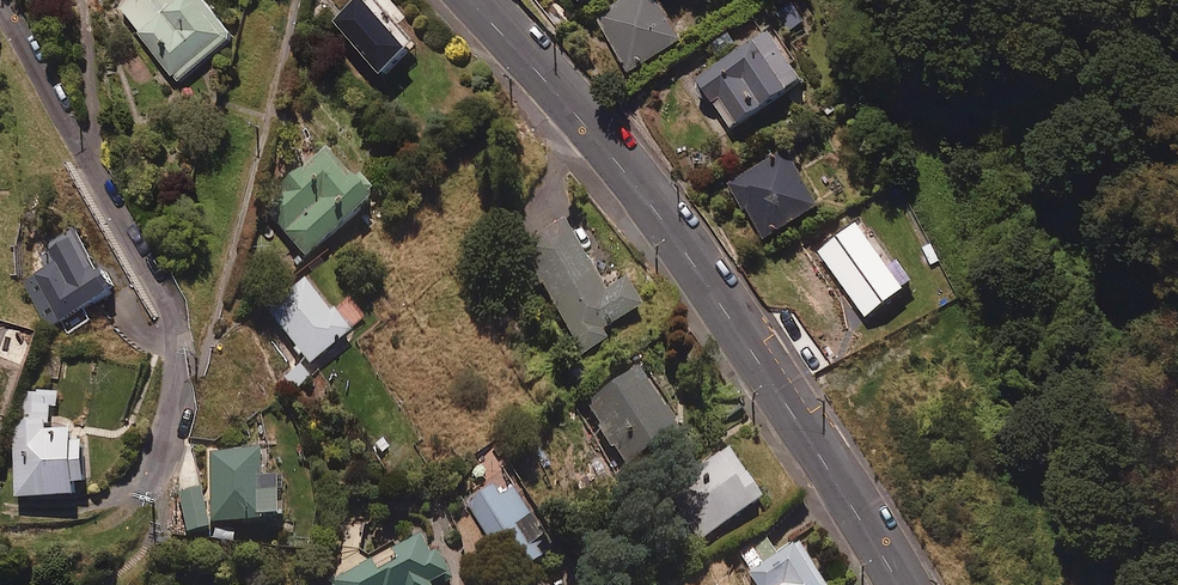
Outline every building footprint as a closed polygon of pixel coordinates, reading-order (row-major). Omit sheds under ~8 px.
[(120,10),(178,87),(235,44),(202,0),(133,0),(120,10)] [(579,13),(594,0),(568,0),(579,13)] [(659,0),(639,0),(599,21),(630,78),(685,48),(659,0)] [(419,52),(374,1),(365,9),(360,4),(334,27),(387,87),(415,62),(412,59),(419,52)] [(805,25),(795,8),(780,17),(790,34),(805,25)] [(808,92),(773,40),(699,88),(733,141),(808,92)] [(823,214),(790,155),(733,187),(767,246),(823,214)] [(355,192),(328,156),(261,207),(305,264),(376,210),(360,189),(355,192)] [(606,297),(565,225),(521,250),(583,357),(608,342),(604,336),(643,313),(627,285),(606,297)] [(48,331),(120,299),(106,268),(98,272),(81,233),(46,249),(54,267),(25,279),(48,331)] [(331,317),(305,282),(268,311),(312,368),(352,337),(334,314),(331,317)] [(682,442),(640,376),(588,409),(630,475),(682,442)] [(60,391),(25,393),(27,423),(17,424),(22,504),(87,500),(87,488),(95,487),(93,444),(80,445),(79,432),(54,434),(52,408),(61,407),(60,391)] [(763,512),(731,455),(670,490),(703,546),(763,512)] [(262,491),(262,460),(211,460),(212,531),(279,530),(279,491),(262,491)] [(514,492),(501,499),(496,491),(469,506),(513,584),(519,584),(544,571),(533,551),(544,545),(514,492)] [(210,537),(202,494),(180,498),(188,540),(210,537)] [(420,534),(391,549),(398,561),(378,571),(371,558),(330,579),(333,584),(438,584),(453,577),(439,549),(430,553),(420,534)] [(742,559),(756,584),(821,584),(799,547),(777,559),(768,544),(742,559)]
